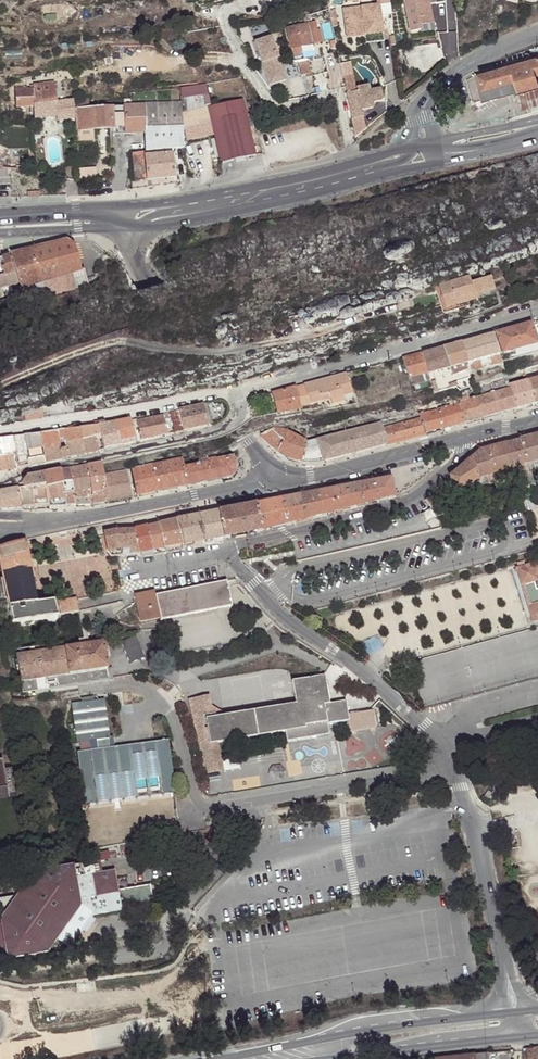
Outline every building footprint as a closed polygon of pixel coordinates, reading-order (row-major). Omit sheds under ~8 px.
[(419,31),(418,26),(432,23),(428,4),(435,3),(434,0),(402,0),(409,33),(419,31)] [(363,30),(364,34),(383,33),(380,5),(380,4),(378,4),(343,7),(345,32),(363,30)] [(337,10),(330,11),(333,28),(339,27),(338,20),(337,10)] [(310,11),(300,13),(302,19),(312,17),(310,11)] [(313,22),(286,27),(290,47),(291,47),(292,54),(302,52),(300,45),(323,40),(320,30),(315,31),(313,22)] [(434,32),(432,23),(418,26),(419,31),(420,34),(434,32)] [(272,37),(255,43),(270,87),(287,81),(272,37)] [(322,55),(307,58),(297,60),(299,72),(305,70),(306,76),(311,75),(326,72),(322,55)] [(516,89),(517,89),(537,83),(537,57),(479,73),(483,87),(477,88),(481,99),(516,89)] [(15,109),(31,107),(33,120),(53,117),(54,121),(72,119),(71,100),(54,102),(52,83),(31,85),(31,91),(13,91),(15,109)] [(519,104),(537,99),(537,83),(517,89),(516,89),(519,104)] [(193,96),(181,99),(181,103),(184,130),(212,123),(220,163),(256,155),(243,99),(206,107),(203,94),(193,96)] [(203,94),(193,96),(203,94),(206,107),(203,94)] [(86,98),(71,100),(72,119),(73,132),(111,129),(111,135),(124,134),(121,106),(110,107),(109,102),(95,103),(95,107),(87,108),(86,98)] [(519,104),(520,107),(537,103),(537,99),(519,104)] [(180,103),(121,106),(124,134),(144,134),(146,151),(185,146),(180,103)] [(146,152),(132,153),(135,181),(173,178),(171,149),(146,152)] [(81,269),(73,244),(67,240),(11,254),(21,287),(22,288),(30,285),(81,269)] [(10,255),(20,285),(20,287),(21,287),(11,254),(10,255)] [(0,258),(0,289),(18,283),(9,255),(0,258)] [(442,288),(449,311),(461,307),(459,303),(498,292),(495,279),(475,285),(473,279),(442,288)] [(22,288),(21,287),(20,287),(18,287),(21,297),(33,294),(30,285),(22,288)] [(500,297),(498,292),(459,303),(461,307),(449,311),(450,316),(473,309),(471,304),(500,297)] [(531,321),(499,331),(504,350),(537,341),(531,321)] [(481,335),(461,341),(466,359),(486,354),(481,335)] [(461,341),(443,346),(449,368),(467,363),(466,359),(461,341)] [(537,341),(504,350),(505,355),(537,346),(537,345),(537,341)] [(443,346),(422,352),(427,373),(449,368),(443,346)] [(422,352),(403,357),(409,378),(427,373),(422,352)] [(499,356),(492,358),(494,365),(501,363),(499,356)] [(478,361),(470,363),(472,371),(480,369),(478,361)] [(305,384),(310,406),(323,403),(325,409),(344,405),(342,397),(353,394),(347,373),(305,384)] [(528,381),(535,404),(537,404),(537,378),(528,381)] [(509,386),(510,389),(516,409),(535,404),(528,381),(509,386)] [(297,387),(301,408),(310,406),(305,384),(297,387)] [(297,387),(278,392),(280,400),(282,414),(301,410),(301,408),(297,387)] [(510,389),(476,397),(482,419),(516,409),(510,389)] [(265,396),(254,399),(256,406),(266,403),(265,396)] [(459,402),(460,406),(465,423),(482,419),(476,397),(459,402)] [(184,431),(209,425),(204,404),(178,410),(184,431)] [(43,417),(41,406),(23,411),(25,421),(43,417)] [(460,406),(437,411),(442,429),(465,423),(460,406)] [(178,410),(170,412),(175,433),(184,431),(178,410)] [(25,421),(23,411),(10,419),(11,421),(25,421)] [(437,411),(420,416),(425,434),(442,429),(437,411)] [(150,418),(154,438),(168,435),(163,416),(150,418)] [(425,434),(420,416),(382,425),(387,443),(414,437),(425,434)] [(150,418),(136,421),(141,441),(154,438),(150,418)] [(113,422),(119,446),(136,442),(130,420),(130,419),(113,422)] [(113,422),(98,424),(101,436),(104,449),(119,446),(113,422)] [(360,428),(308,442),(304,462),(313,461),(321,461),(336,457),(350,453),(368,448),(387,443),(382,425),(381,423),(360,428)] [(98,424),(78,428),(85,453),(100,450),(96,437),(101,436),(98,424)] [(273,426),(263,435),(267,440),(270,444),(272,447),(274,449),(276,450),(278,452),(288,430),(273,426)] [(66,447),(68,457),(85,453),(78,428),(63,430),(64,438),(66,447)] [(40,434),(46,462),(63,458),(61,448),(59,439),(62,438),(64,438),(63,430),(40,433),(40,434)] [(308,439),(288,430),(278,452),(285,456),(288,458),(291,459),(293,460),(297,460),(300,461),(303,461),(304,462),(308,442),(308,439)] [(40,434),(23,436),(29,465),(46,462),(40,434)] [(23,436),(11,437),(17,468),(29,465),(23,436)] [(519,440),(526,465),(537,461),(537,447),(535,436),(519,440)] [(11,437),(2,438),(8,469),(17,468),(11,437)] [(0,439),(0,471),(8,469),(2,438),(0,439)] [(526,465),(519,440),(507,443),(514,468),(526,465)] [(478,451),(470,458),(476,480),(480,479),(491,475),(492,482),(495,492),(518,486),(514,468),(507,443),(478,451)] [(207,461),(183,466),(187,486),(207,482),(226,478),(230,477),(233,475),(234,473),(235,471),(235,469),(233,456),(217,459),(217,457),(206,459),(207,461)] [(450,476),(454,488),(455,490),(463,488),(473,484),(475,483),(477,481),(479,480),(480,479),(476,480),(470,458),(450,476)] [(175,460),(151,465),(158,492),(187,486),(183,466),(182,459),(175,460)] [(526,465),(528,471),(537,469),(537,461),(526,465)] [(101,463),(87,466),(88,473),(93,504),(107,502),(103,475),(101,463)] [(131,469),(137,497),(158,492),(151,465),(131,469)] [(528,471),(526,465),(514,468),(518,486),(520,491),(533,488),(528,471)] [(87,466),(69,469),(71,476),(88,473),(87,466)] [(61,470),(62,484),(65,506),(76,505),(71,476),(69,469),(61,470)] [(44,473),(46,485),(46,488),(62,484),(61,470),(44,473)] [(127,470),(103,475),(107,502),(132,497),(127,470)] [(23,481),(24,487),(24,489),(46,485),(44,473),(27,477),(23,481)] [(90,504),(93,504),(88,473),(71,476),(76,505),(90,504)] [(391,477),(374,481),(378,501),(395,496),(395,495),(391,477)] [(359,484),(363,504),(378,501),(374,481),(359,484)] [(62,484),(46,488),(49,506),(65,506),(62,484)] [(359,484),(345,486),(350,508),(363,504),(359,484)] [(24,487),(18,488),(22,507),(49,506),(46,488),(46,485),(24,489),(24,487)] [(331,489),(335,511),(350,508),(345,486),(331,489)] [(22,507),(18,488),(8,490),(0,491),(0,508),(22,507)] [(331,489),(317,492),(322,515),(335,511),(331,489)] [(299,495),(304,519),(322,515),(317,492),(299,495)] [(299,495),(282,499),(287,524),(304,519),(299,495)] [(425,499),(438,517),(439,519),(451,515),(437,495),(425,499)] [(255,504),(261,530),(287,524),(282,499),(255,504)] [(255,504),(218,511),(223,538),(261,530),(255,504)] [(430,509),(422,515),(428,523),(436,517),(430,509)] [(511,509),(502,511),(504,519),(513,517),(511,509)] [(198,515),(203,541),(223,538),(218,511),(198,515)] [(198,515),(177,519),(183,545),(203,541),(198,515)] [(159,523),(165,549),(183,545),(177,519),(159,523)] [(159,523),(146,526),(153,551),(165,549),(159,523)] [(135,528),(139,546),(140,553),(153,551),(146,526),(135,528)] [(113,530),(103,533),(103,534),(107,550),(139,546),(135,528),(113,530)] [(27,550),(25,540),(0,547),(0,556),(27,550)] [(139,546),(107,550),(110,556),(140,553),(139,546)] [(0,556),(0,562),(12,624),(13,624),(57,617),(54,603),(53,601),(37,603),(27,550),(0,556)] [(519,568),(524,585),(527,585),(531,603),(529,604),(533,617),(537,615),(537,589),(536,583),(537,582),(537,565),(537,562),(519,568)] [(227,578),(135,597),(139,621),(160,617),(161,620),(232,605),(227,578)] [(78,614),(78,613),(76,600),(54,603),(57,617),(78,614)] [(78,613),(78,614),(83,638),(78,639),(79,645),(17,655),(21,681),(108,668),(104,642),(88,644),(85,624),(95,621),(92,609),(78,613)] [(139,632),(113,642),(120,660),(146,649),(139,632)] [(220,716),(205,718),(209,746),(218,745),(286,733),(288,745),(332,738),(330,727),(349,724),(350,734),(378,730),(375,712),(347,716),(345,702),(329,704),(325,675),(291,680),(295,704),(220,716)] [(205,718),(220,716),(219,710),(212,706),(209,694),(187,699),(206,774),(211,773),(224,770),(221,757),(218,745),(209,746),(205,718)] [(84,702),(73,704),(78,744),(82,743),(92,742),(94,752),(83,754),(79,754),(87,810),(175,794),(166,739),(117,748),(114,748),(102,750),(100,740),(112,738),(106,698),(97,700),(84,702)] [(112,738),(100,740),(102,750),(114,748),(112,738)] [(92,742),(82,743),(83,754),(94,752),(92,742)] [(0,762),(0,791),(9,789),(5,761),(0,762)] [(493,794),(489,790),(484,797),(489,801),(493,794)] [(111,851),(91,854),(93,866),(113,862),(111,851)] [(11,965),(50,958),(60,944),(74,953),(98,920),(155,910),(152,889),(121,894),(117,874),(95,878),(93,866),(35,877),(24,893),(19,899),(18,900),(0,904),(0,911),(4,930),(9,959),(11,965)] [(19,885),(13,889),(19,899),(24,893),(19,885)] [(4,930),(0,931),(0,943),(3,960),(9,959),(4,930)] [(527,1049),(528,1058),(537,1058),(537,1048),(527,1049)]
